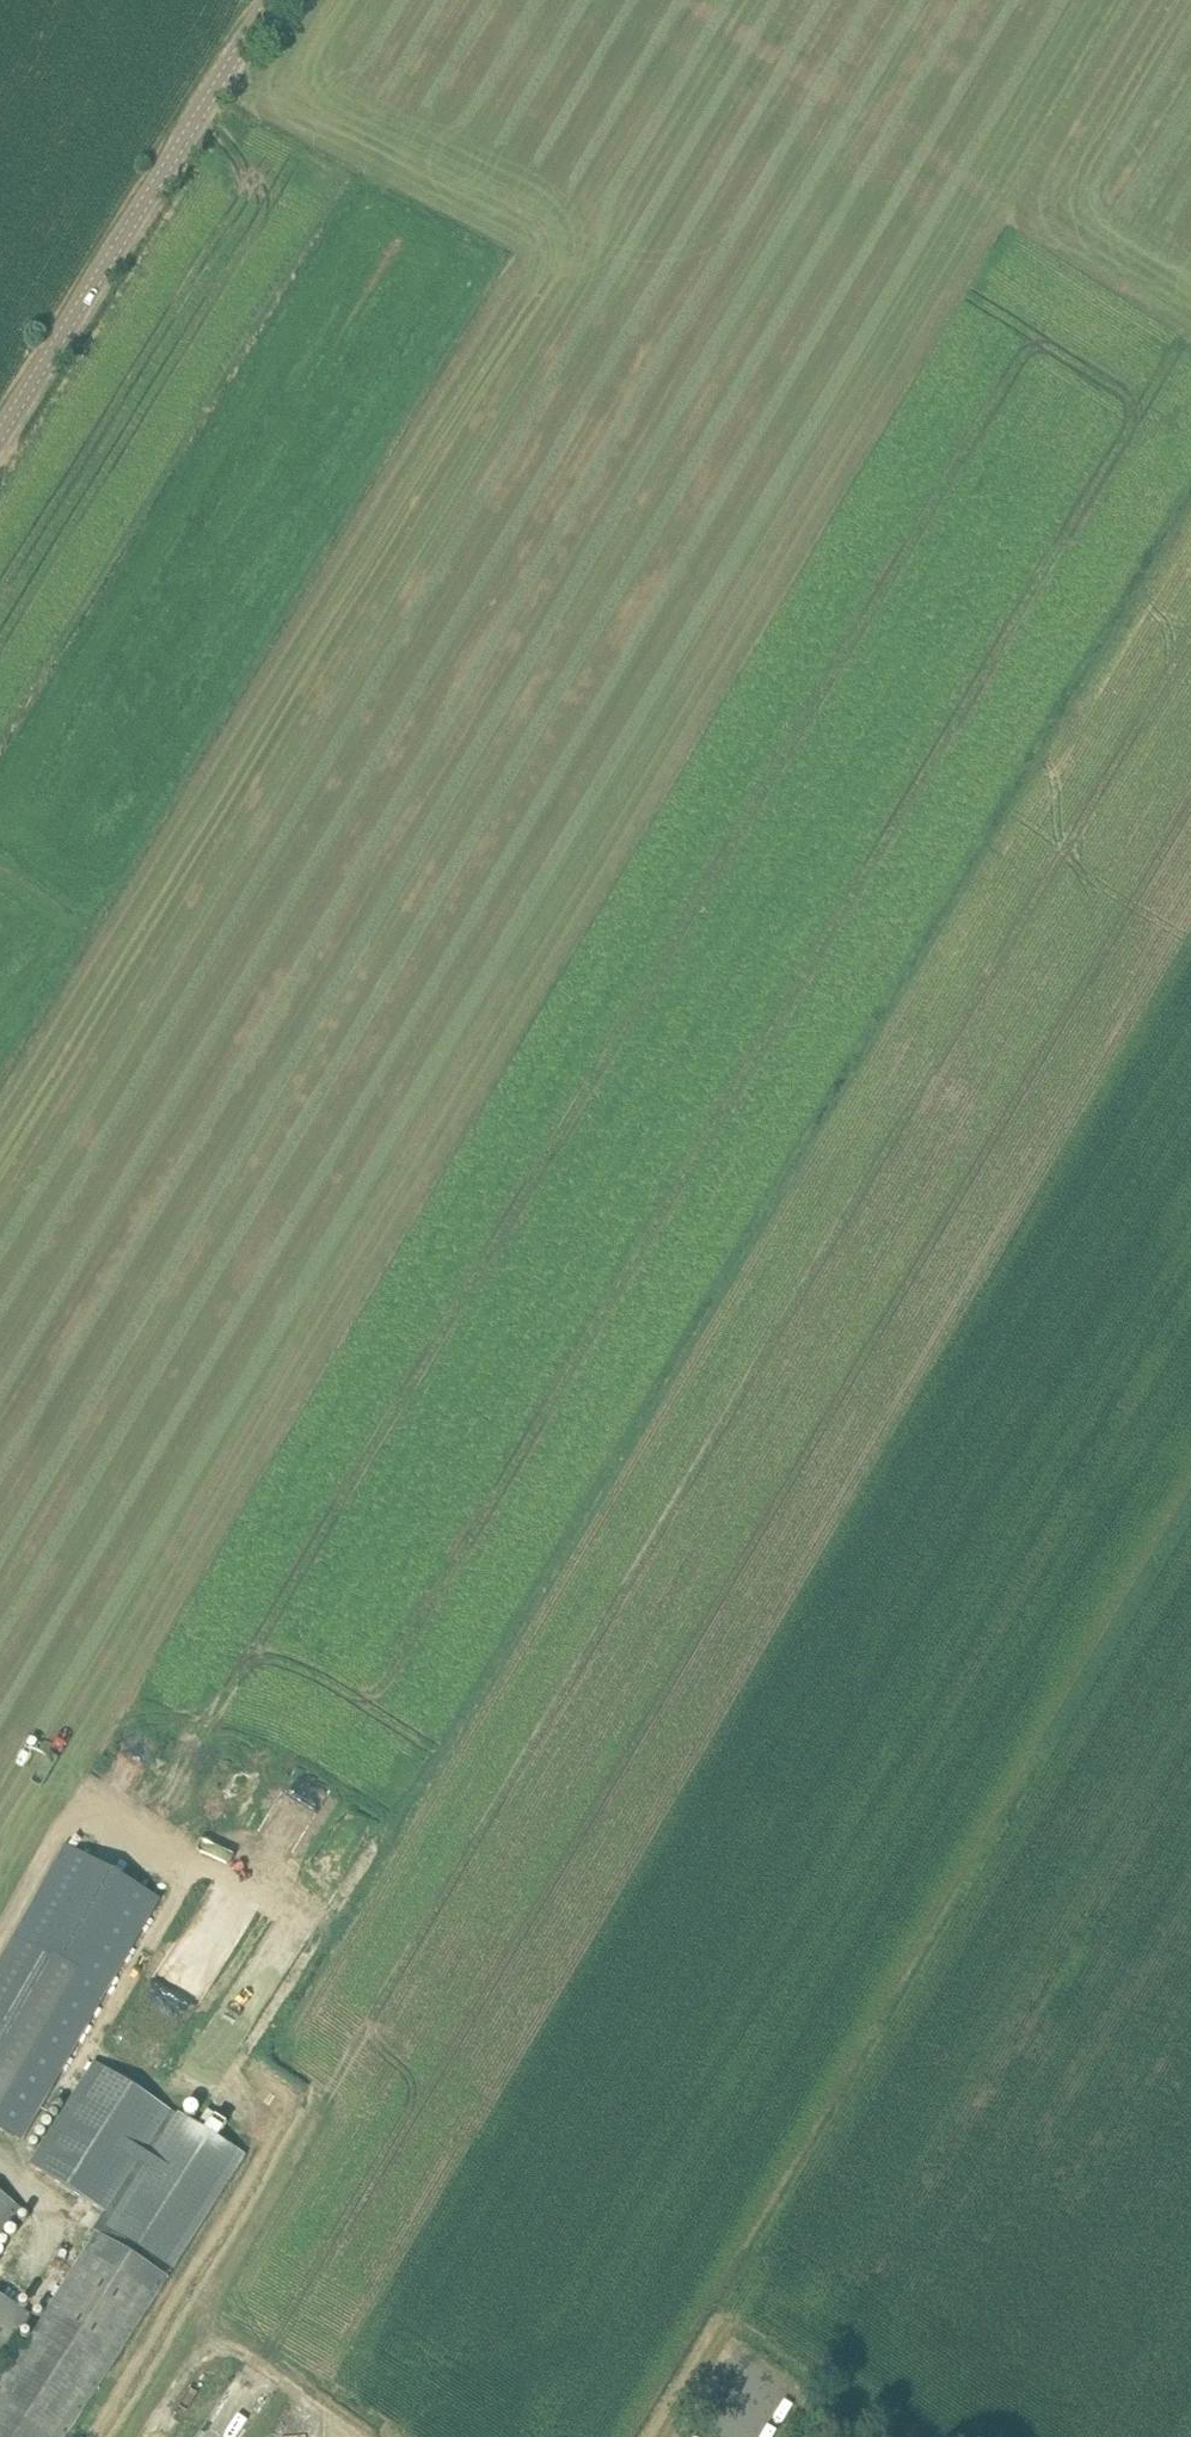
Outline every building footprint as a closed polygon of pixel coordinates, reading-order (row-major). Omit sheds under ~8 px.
[(158,1899),(65,1846),(0,1961),(0,2127),(21,2139),(158,1899)] [(97,2231),(0,2384),(0,2436),(65,2436),(244,2154),(94,2059),(29,2162),(105,2211),(94,2229),(97,2231)] [(0,2190),(0,2238),(23,2210),(0,2190)] [(29,2314),(0,2295),(0,2360),(29,2314)]
